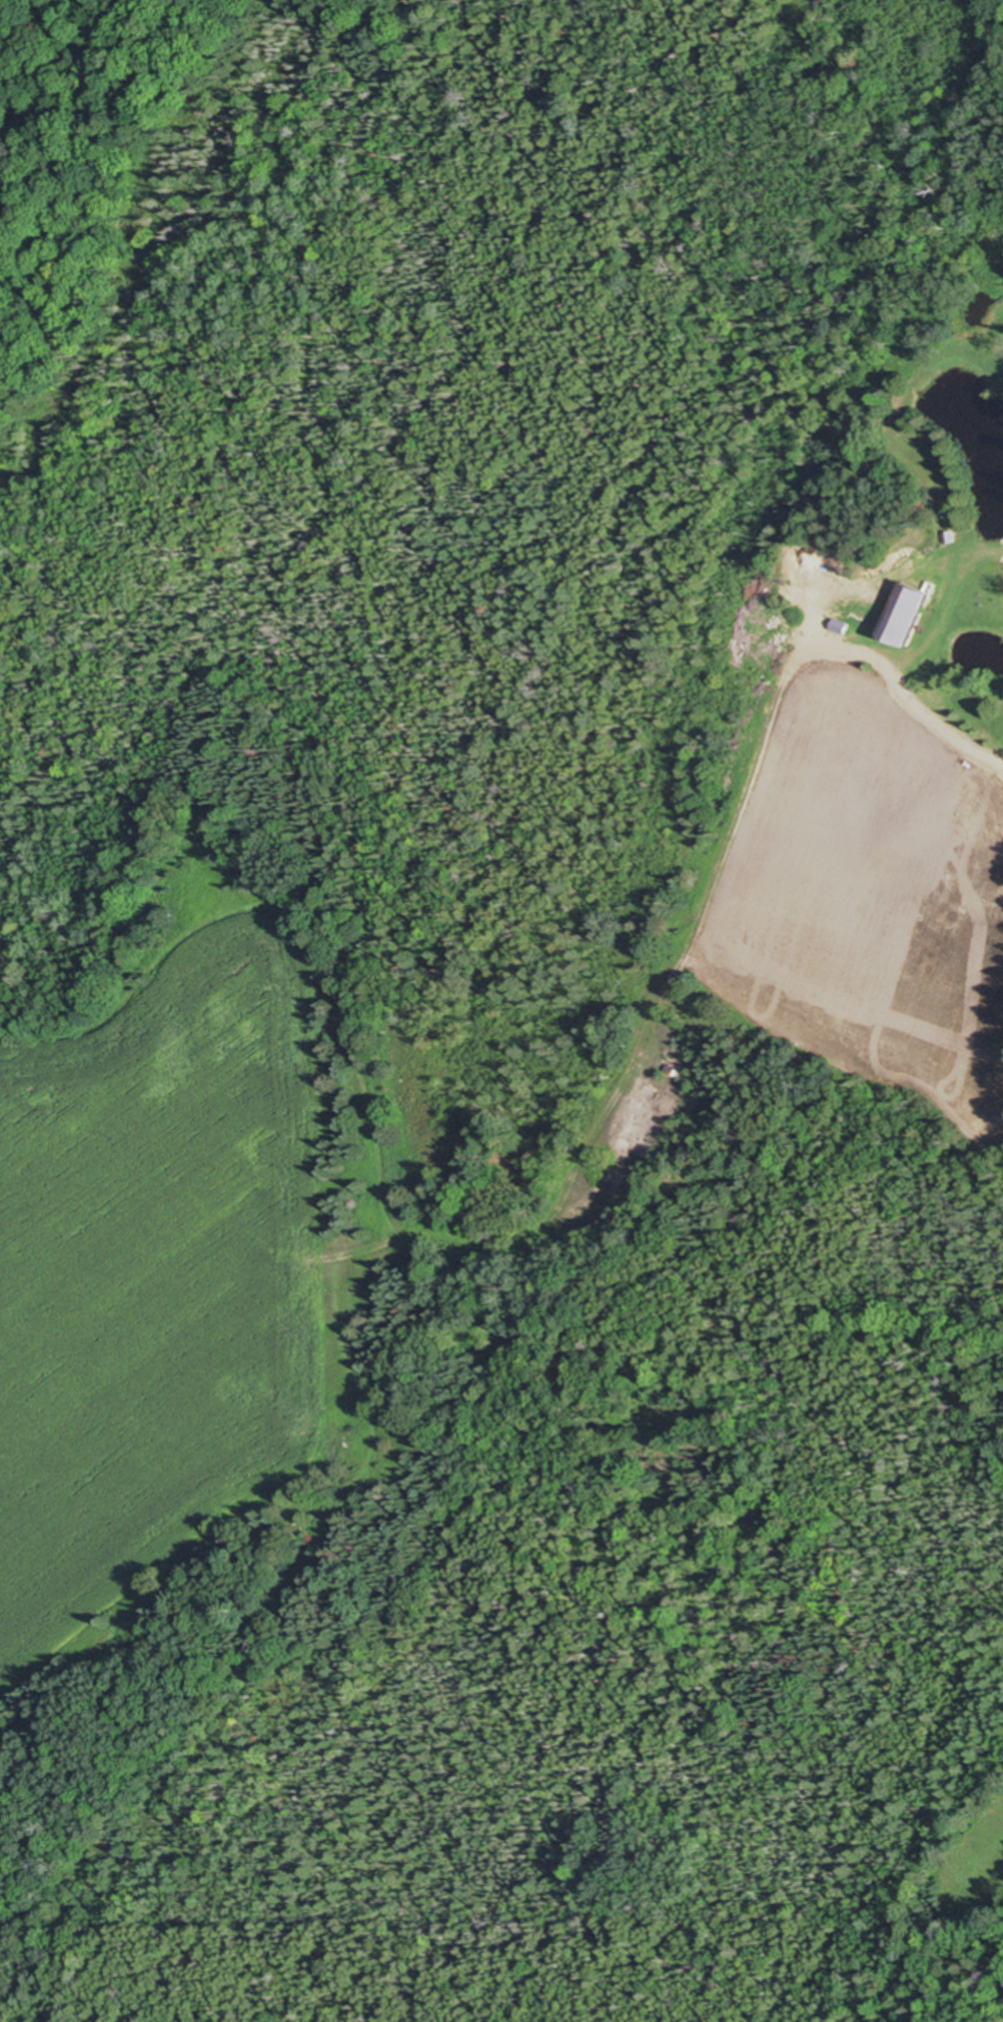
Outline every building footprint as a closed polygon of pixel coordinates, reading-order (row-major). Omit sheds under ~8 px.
[(924,592),(896,581),(875,639),(904,649),(924,592)] [(843,625),(832,624),(832,632),(843,633),(843,625)]
